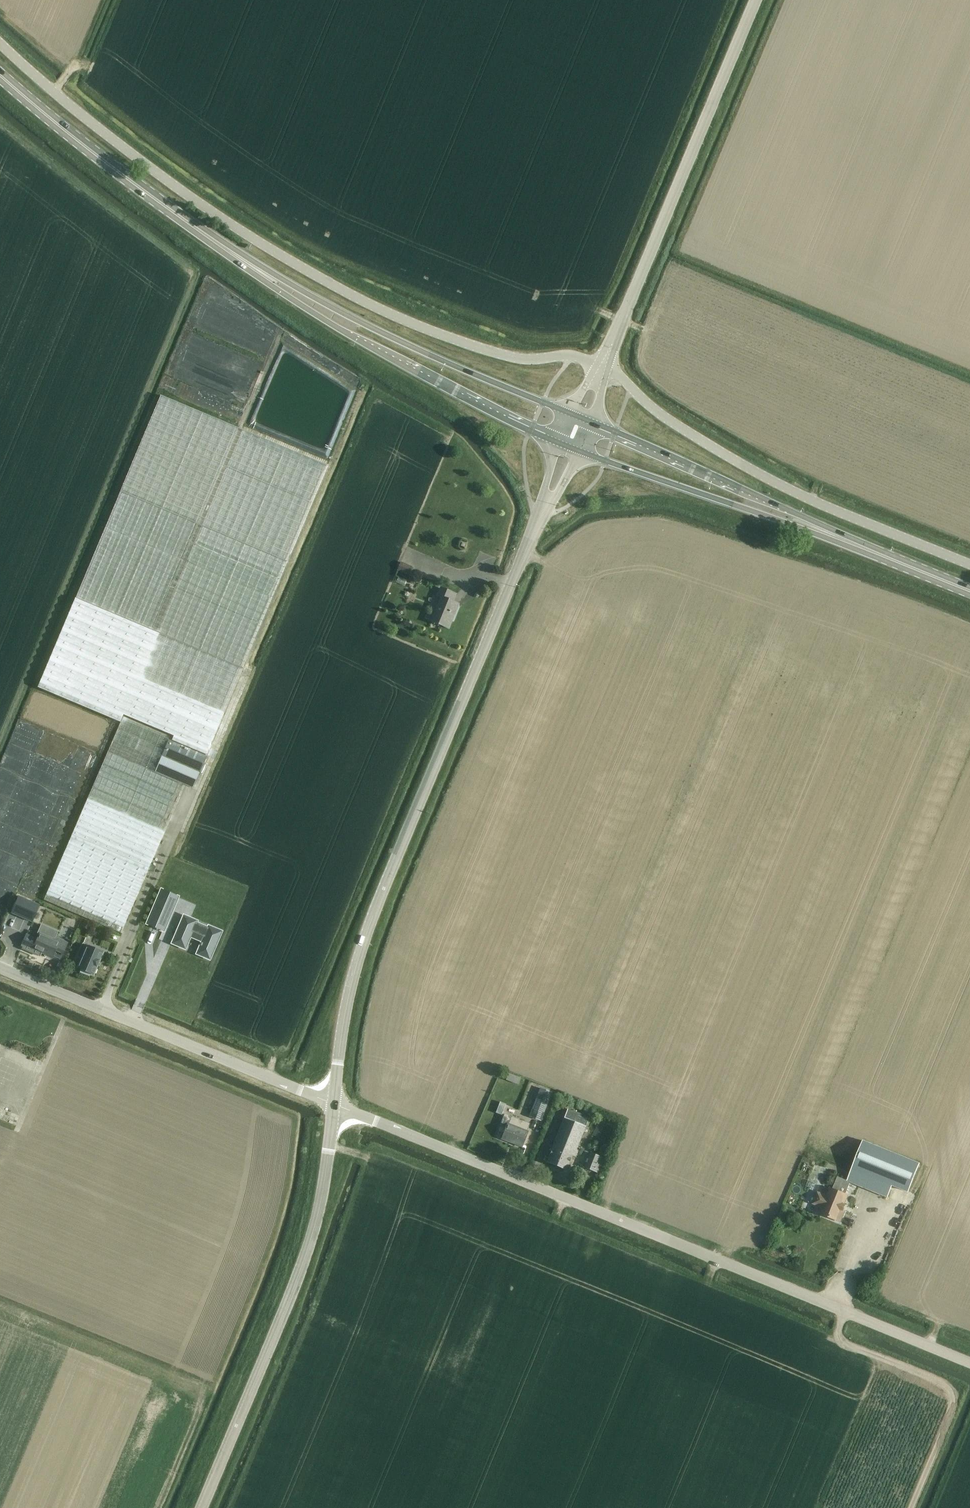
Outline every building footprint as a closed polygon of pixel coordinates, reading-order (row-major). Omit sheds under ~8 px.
[(160,396),(76,598),(242,668),(327,466),(160,396)] [(409,575),(412,567),(401,563),(397,570),(409,575)] [(406,580),(398,577),(396,582),(404,585),(406,580)] [(448,629),(458,604),(452,602),(455,594),(440,588),(437,596),(442,598),(432,622),(448,629)] [(75,599),(38,687),(120,722),(123,715),(173,736),(172,740),(206,755),(242,669),(75,599)] [(123,717),(44,900),(121,933),(184,785),(193,788),(206,756),(169,740),(170,737),(123,717)] [(156,898),(145,924),(146,925),(148,926),(164,933),(180,896),(162,889),(160,888),(157,896),(156,898)] [(12,913),(33,922),(40,905),(19,896),(12,913)] [(183,913),(170,944),(186,951),(191,938),(200,942),(195,954),(210,961),(223,930),(208,924),(207,926),(198,922),(199,920),(183,913)] [(26,935),(22,944),(24,945),(22,950),(47,960),(48,956),(53,958),(53,956),(61,959),(67,943),(56,938),(55,938),(58,932),(41,924),(36,934),(39,935),(37,939),(26,935)] [(83,944),(77,957),(82,959),(78,968),(80,969),(80,971),(90,975),(90,974),(93,975),(103,952),(83,944)] [(58,961),(55,969),(59,971),(63,963),(58,961)] [(508,1074),(505,1081),(518,1086),(521,1079),(508,1074)] [(529,1117),(540,1121),(551,1092),(540,1088),(529,1117)] [(495,1114),(501,1116),(505,1105),(499,1103),(495,1114)] [(585,1127),(589,1117),(567,1109),(564,1118),(563,1118),(553,1144),(554,1144),(546,1162),(566,1170),(572,1156),(576,1157),(579,1150),(576,1149),(585,1127)] [(521,1147),(527,1132),(526,1131),(529,1123),(504,1114),(497,1131),(503,1133),(501,1139),(521,1147)] [(907,1194),(919,1165),(866,1143),(850,1181),(849,1183),(884,1198),(889,1186),(907,1194)] [(598,1173),(601,1165),(604,1159),(591,1153),(584,1168),(598,1173)] [(813,1203),(822,1207),(820,1213),(840,1221),(844,1211),(842,1210),(844,1205),(843,1204),(846,1196),(844,1195),(849,1183),(850,1181),(837,1176),(832,1189),(830,1188),(827,1196),(817,1193),(813,1203)] [(96,1203),(92,1213),(107,1219),(111,1210),(96,1203)]
